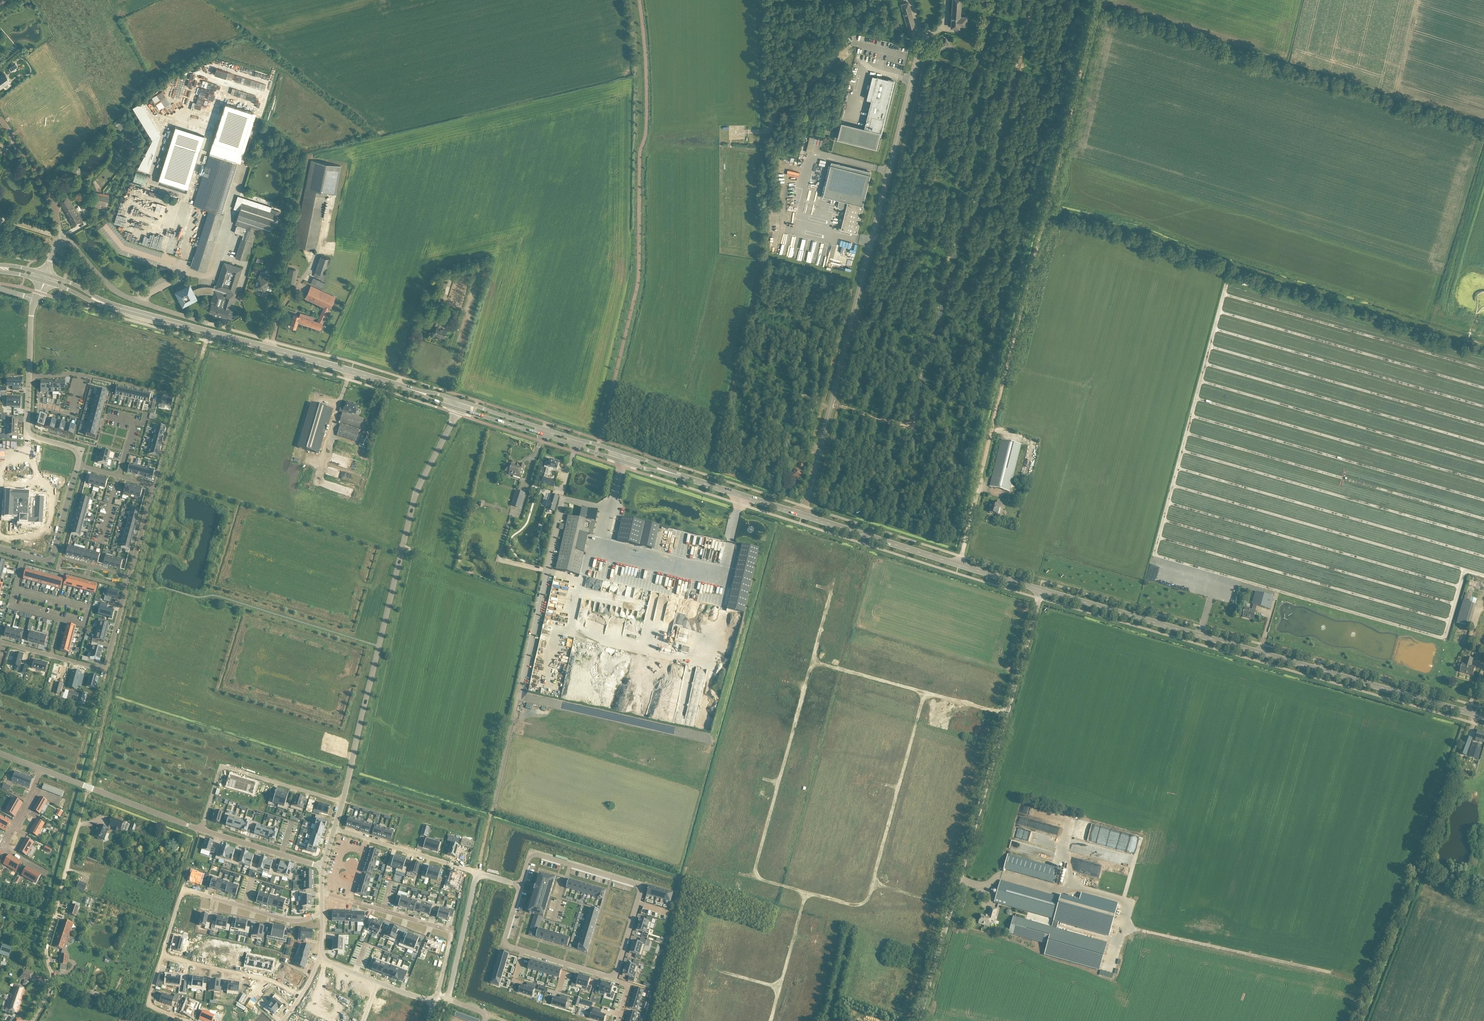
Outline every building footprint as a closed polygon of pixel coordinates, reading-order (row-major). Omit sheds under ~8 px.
[(961,0),(953,0),(951,27),(959,27),(960,25),(966,25),(967,16),(960,16),(961,0)] [(911,39),(915,38),(913,32),(917,31),(909,2),(901,4),(911,39)] [(948,48),(951,47),(946,38),(937,43),(940,49),(947,45),(948,48)] [(0,77),(0,88),(10,80),(5,73),(0,77)] [(202,86),(197,104),(196,104),(194,110),(201,112),(201,111),(210,113),(216,91),(258,103),(259,96),(204,80),(202,86)] [(877,148),(890,94),(869,89),(867,98),(871,100),(864,128),(842,122),(837,138),(877,148)] [(165,100),(154,111),(158,116),(170,104),(165,100)] [(240,150),(253,111),(225,103),(213,141),(240,150)] [(156,129),(151,122),(146,125),(151,133),(156,129)] [(162,184),(189,191),(196,167),(197,168),(206,134),(177,126),(162,184)] [(809,136),(805,151),(811,153),(814,142),(819,144),(821,139),(809,136)] [(280,152),(283,150),(274,147),(275,150),(274,151),(273,153),(274,155),(275,156),(276,157),(278,156),(279,156),(279,155),(280,153),(280,152)] [(228,189),(238,162),(210,153),(193,204),(209,210),(192,261),(191,266),(206,271),(206,270),(223,215),(224,215),(224,214),(220,213),(215,212),(223,187),(228,189)] [(336,194),(342,166),(311,160),(305,188),(294,245),(316,249),(327,193),(336,194)] [(871,174),(866,173),(831,164),(822,198),(828,200),(828,196),(839,199),(838,205),(838,206),(839,208),(840,208),(842,208),(843,208),(844,207),(844,205),(847,206),(845,211),(841,229),(852,232),(857,233),(864,205),(863,205),(871,174)] [(137,171),(134,181),(144,185),(147,175),(137,171)] [(98,193),(97,203),(107,205),(109,195),(98,193)] [(83,221),(80,216),(68,195),(63,197),(59,200),(74,226),(83,221)] [(237,224),(234,232),(244,235),(243,239),(242,238),(236,257),(245,260),(247,252),(250,253),(257,230),(270,235),(277,213),(247,204),(242,202),(235,223),(237,224)] [(156,224),(140,219),(138,226),(154,231),(156,224)] [(780,254),(784,254),(785,247),(790,247),(790,245),(781,244),(780,254)] [(320,255),(314,276),(323,279),(330,259),(320,255)] [(177,290),(176,293),(178,296),(177,298),(178,300),(180,300),(182,303),(185,304),(195,299),(196,298),(196,297),(196,296),(196,295),(196,294),(197,294),(197,295),(198,295),(199,294),(201,294),(202,293),(203,293),(204,293),(205,293),(206,293),(208,293),(209,293),(210,293),(211,293),(212,294),(212,293),(214,294),(211,303),(212,303),(209,311),(215,313),(215,314),(216,315),(216,316),(217,316),(218,316),(219,316),(220,316),(221,315),(226,317),(227,317),(232,318),(233,310),(229,309),(239,276),(242,270),(241,270),(242,268),(240,267),(226,262),(226,263),(224,262),(223,264),(216,286),(214,285),(214,287),(212,287),(211,286),(209,286),(208,286),(207,286),(205,286),(204,286),(202,286),(201,287),(199,287),(198,287),(197,288),(195,288),(194,289),(193,290),(191,286),(188,285),(177,290)] [(295,284),(298,270),(289,268),(287,282),(295,284)] [(266,285),(267,280),(269,274),(260,271),(257,280),(257,282),(255,287),(259,288),(261,288),(261,289),(264,290),(266,285)] [(310,283),(322,289),(325,282),(313,277),(310,283)] [(322,324),(333,300),(334,296),(311,285),(305,298),(325,307),(323,310),(318,321),(294,314),(290,326),(296,328),(297,321),(320,329),(322,324)] [(442,302),(446,288),(440,287),(435,300),(442,302)] [(442,323),(439,322),(441,317),(435,315),(433,323),(438,324),(437,327),(435,334),(436,334),(436,333),(441,335),(440,336),(445,337),(447,330),(441,328),(442,323)] [(9,378),(9,386),(13,387),(12,390),(19,390),(19,387),(21,387),(22,378),(9,378)] [(8,402),(7,404),(12,405),(12,408),(20,408),(21,397),(13,397),(8,396),(8,402)] [(163,396),(161,405),(165,406),(171,407),(173,398),(163,396)] [(347,414),(348,412),(355,414),(358,406),(346,402),(344,408),(341,407),(339,412),(343,413),(342,414),(347,415),(347,414)] [(312,404),(310,408),(301,406),(283,466),(312,475),(318,453),(327,424),(329,425),(333,410),(312,403),(312,404)] [(342,414),(340,422),(341,422),(340,425),(337,436),(356,441),(359,430),(342,425),(342,423),(361,429),(362,424),(364,419),(347,414),(347,415),(342,414)] [(40,415),(38,426),(44,428),(47,417),(40,415)] [(0,416),(1,416),(3,416),(5,420),(8,421),(7,427),(18,427),(18,420),(14,420),(14,416),(0,416)] [(9,439),(10,436),(17,436),(18,427),(7,427),(7,433),(0,435),(0,439),(9,439)] [(369,449),(374,437),(363,432),(358,445),(369,449)] [(1021,444),(1006,441),(1001,439),(990,487),(1010,492),(1021,444)] [(101,450),(100,456),(109,459),(109,458),(111,452),(101,450)] [(100,456),(98,463),(107,466),(109,460),(109,459),(100,456)] [(540,483),(539,487),(542,488),(543,484),(549,486),(547,489),(554,491),(555,488),(554,487),(555,482),(551,480),(554,470),(554,469),(557,470),(559,463),(551,460),(550,464),(547,463),(546,467),(547,468),(544,477),(543,482),(542,484),(540,483)] [(130,463),(127,473),(134,475),(136,465),(135,465),(130,463)] [(521,478),(524,470),(525,465),(521,464),(520,467),(512,464),(511,467),(506,466),(505,471),(509,472),(509,474),(521,478)] [(799,470),(795,469),(793,477),(801,479),(803,471),(802,471),(803,465),(800,464),(799,470)] [(136,465),(134,475),(140,476),(142,467),(137,465),(136,465)] [(142,467),(140,476),(146,478),(148,468),(147,468),(142,467)] [(148,468),(146,478),(152,479),(155,470),(149,469),(148,468)] [(94,485),(96,477),(90,475),(91,475),(88,484),(94,485)] [(99,487),(102,478),(96,477),(94,485),(93,488),(99,489),(99,487)] [(105,488),(108,480),(102,478),(99,487),(105,488)] [(128,497),(131,486),(126,484),(125,485),(126,485),(123,495),(128,497)] [(135,496),(137,487),(131,486),(128,497),(129,497),(129,495),(135,496)] [(140,498),(143,489),(137,487),(135,496),(140,498)] [(512,505),(520,508),(524,494),(517,492),(512,505)] [(6,493),(4,519),(13,519),(20,519),(19,524),(43,526),(44,495),(6,493)] [(554,511),(556,505),(554,504),(555,501),(551,500),(550,502),(548,501),(547,506),(549,507),(548,509),(554,511)] [(1001,503),(994,502),(994,505),(991,504),(989,512),(998,514),(997,514),(998,508),(1000,508),(1001,503)] [(568,516),(556,570),(579,575),(588,534),(590,527),(594,528),(593,531),(598,512),(587,510),(586,514),(583,513),(582,515),(580,514),(579,518),(568,516)] [(250,511),(248,518),(260,521),(262,515),(250,511)] [(248,518),(246,523),(258,527),(260,521),(248,518)] [(272,518),(270,524),(282,528),(284,522),(272,518)] [(645,523),(623,518),(617,541),(640,546),(645,523)] [(246,523),(244,529),(256,533),(258,527),(246,523)] [(270,524),(268,530),(280,534),(282,528),(270,524)] [(660,595),(678,598),(691,533),(667,528),(665,540),(670,542),(660,595)] [(244,529),(242,535),(254,539),(256,533),(244,529)] [(242,535),(240,541),(252,545),(254,539),(242,535)] [(267,535),(265,541),(277,545),(279,539),(267,535)] [(240,541),(238,547),(250,551),(252,545),(240,541)] [(265,541),(263,547),(275,551),(277,545),(265,541)] [(742,545),(727,610),(745,614),(759,549),(742,545)] [(263,547),(261,553),(273,557),(275,551),(263,547)] [(288,550),(285,560),(291,562),(294,552),(288,550)] [(241,551),(239,555),(249,559),(251,554),(241,551)] [(109,566),(112,555),(106,554),(103,565),(104,565),(109,566)] [(303,555),(300,565),(306,567),(309,557),(303,555)] [(313,556),(309,567),(316,568),(319,558),(313,556)] [(120,569),(123,561),(117,559),(115,568),(120,569)] [(238,560),(236,565),(247,568),(248,563),(238,560)] [(328,561),(324,571),(331,573),(334,563),(328,561)] [(598,569),(603,570),(603,566),(605,567),(607,567),(608,562),(599,561),(598,569)] [(348,563),(346,570),(353,572),(355,565),(348,563)] [(355,565),(353,572),(360,574),(362,566),(355,565)] [(230,566),(227,574),(237,577),(239,569),(230,566)] [(623,569),(622,578),(630,579),(630,584),(636,585),(636,581),(640,582),(642,570),(636,569),(635,576),(632,575),(632,570),(623,569)] [(346,570),(345,578),(351,579),(353,572),(346,570)] [(1155,582),(1158,571),(1153,570),(1152,573),(1147,571),(1145,579),(1155,582)] [(654,582),(656,573),(646,571),(644,580),(654,582)] [(1270,609),(1272,604),(1280,576),(1262,571),(1253,605),(1254,605),(1252,611),(1245,609),(1244,614),(1243,617),(1254,620),(1256,612),(1256,611),(1257,606),(1270,609)] [(259,572),(256,582),(262,584),(265,574),(259,572)] [(353,572),(351,579),(358,581),(360,574),(353,572)] [(227,574),(225,582),(234,585),(237,577),(227,574)] [(274,577),(271,587),(277,589),(280,579),(274,577)] [(345,578),(343,585),(350,587),(351,579),(345,578)] [(351,579),(350,587),(356,588),(358,581),(351,579)] [(283,580),(280,590),(286,592),(289,582),(283,580)] [(294,583),(290,593),(297,595),(300,585),(294,583)] [(303,585),(300,595),(306,597),(309,587),(303,585)] [(639,592),(640,589),(626,586),(624,596),(626,596),(626,595),(633,596),(633,594),(636,595),(637,591),(639,592)] [(105,595),(104,601),(110,602),(111,597),(117,599),(119,592),(109,589),(107,596),(105,595)] [(323,591),(319,601),(325,603),(329,593),(323,591)] [(1464,592),(1457,624),(1469,627),(1476,598),(1470,597),(1471,594),(1464,592)] [(101,603),(100,607),(103,607),(102,613),(106,614),(105,617),(112,618),(114,610),(107,608),(108,605),(101,603)] [(98,622),(96,628),(107,631),(109,625),(105,624),(106,621),(99,619),(98,622)] [(264,624),(254,621),(251,630),(262,633),(264,624)] [(29,623),(26,633),(29,634),(28,641),(33,642),(36,631),(31,630),(33,624),(29,623)] [(10,638),(12,629),(7,628),(4,636),(10,638)] [(96,628),(95,634),(106,636),(107,631),(96,628)] [(262,633),(251,630),(248,638),(259,642),(262,633)] [(24,632),(18,631),(16,639),(21,641),(24,632)] [(39,644),(42,633),(36,631),(33,642),(39,644)] [(45,645),(48,634),(42,633),(39,644),(45,645)] [(93,639),(92,642),(98,644),(99,641),(104,642),(105,641),(106,636),(95,634),(93,639)] [(280,638),(271,635),(268,645),(277,648),(280,638)] [(289,640),(280,638),(277,648),(286,651),(289,640)] [(92,642),(89,652),(101,655),(103,649),(97,648),(98,644),(92,642)] [(245,651),(255,654),(258,646),(248,642),(245,651)] [(295,650),(290,648),(286,659),(292,661),(292,660),(295,650)] [(301,652),(295,650),(292,660),(297,662),(301,652)] [(252,663),(255,654),(245,651),(242,660),(252,663)] [(23,655),(15,652),(11,666),(20,668),(23,655)] [(89,652),(91,653),(90,658),(100,661),(100,660),(101,655),(89,652)] [(306,654),(301,652),(297,662),(303,664),(306,654)] [(312,655),(306,654),(303,664),(308,666),(312,655)] [(1472,666),(1474,659),(1467,657),(1465,664),(1462,664),(1460,672),(1473,676),(1476,667),(1472,666)] [(34,660),(32,669),(32,668),(45,672),(46,672),(48,663),(42,662),(42,661),(42,662),(40,661),(39,661),(34,660),(35,660),(34,660)] [(51,676),(51,677),(52,675),(58,676),(59,671),(61,671),(62,666),(63,665),(54,663),(51,676)] [(320,666),(315,665),(312,674),(317,676),(320,666)] [(227,677),(236,680),(239,669),(230,667),(227,677)] [(236,680),(245,683),(248,672),(239,669),(236,680)] [(72,670),(69,684),(81,687),(83,679),(80,678),(81,672),(72,670)] [(249,683),(258,686),(261,676),(252,673),(249,683)] [(349,676),(344,674),(341,683),(346,685),(349,676)] [(87,683),(86,687),(91,688),(96,689),(99,677),(89,675),(87,683)] [(261,676),(258,686),(266,689),(270,679),(261,676)] [(279,690),(283,679),(274,677),(271,687),(279,690)] [(279,690),(285,692),(288,682),(283,680),(279,690)] [(288,682),(285,692),(290,693),(293,683),(288,682)] [(293,683),(290,693),(295,695),(298,685),(293,683)] [(307,687),(298,684),(298,685),(295,695),(303,698),(307,687)] [(333,705),(334,695),(325,693),(323,704),(333,705)] [(342,707),(344,696),(334,695),(333,705),(342,707)] [(1478,731),(1476,740),(1481,742),(1483,742),(1483,732),(1478,731)] [(1471,743),(1465,741),(1460,753),(1466,755),(1471,743)] [(1476,758),(1480,745),(1473,742),(1469,756),(1476,758)] [(16,771),(14,775),(18,776),(16,782),(19,783),(19,784),(29,788),(32,783),(28,781),(29,777),(16,771)] [(231,776),(228,787),(234,788),(237,778),(231,776)] [(237,778),(234,788),(234,789),(241,790),(244,779),(238,778),(237,778)] [(244,779),(241,790),(246,792),(250,781),(244,779)] [(250,781),(246,792),(252,794),(253,794),(256,783),(250,781)] [(255,792),(254,797),(257,798),(264,800),(263,804),(267,805),(270,795),(268,794),(270,788),(261,785),(258,793),(255,792)] [(270,799),(268,805),(272,806),(273,804),(278,805),(277,808),(278,808),(282,794),(276,792),(274,800),(270,799)] [(282,794),(278,808),(287,810),(289,804),(286,803),(288,796),(282,794)] [(292,802),(290,808),(296,810),(300,797),(296,796),(294,802),(292,802)] [(13,797),(5,811),(15,817),(23,803),(22,803),(13,798),(13,797)] [(40,797),(33,810),(40,814),(47,801),(40,797)] [(300,797),(296,810),(301,811),(302,812),(304,805),(303,805),(304,798),(300,797)] [(314,810),(313,813),(319,815),(320,811),(328,814),(330,806),(319,802),(316,810),(314,810)] [(215,810),(212,821),(216,822),(216,823),(219,824),(222,813),(215,810)] [(225,813),(224,820),(227,821),(226,826),(231,827),(235,816),(225,813)] [(6,832),(12,822),(0,815),(0,828),(6,832)] [(316,815),(315,819),(317,820),(315,825),(325,828),(326,822),(321,821),(322,817),(316,815)] [(235,816),(231,827),(236,829),(240,818),(235,816)] [(124,822),(112,818),(109,825),(121,830),(124,822)] [(240,818),(236,829),(241,830),(241,831),(245,819),(244,822),(239,820),(240,818)] [(37,819),(29,832),(37,837),(45,824),(37,819)] [(245,819),(241,831),(247,832),(248,827),(252,828),(254,822),(250,821),(250,820),(245,819)] [(362,821),(359,831),(364,833),(368,820),(367,820),(367,823),(363,821),(362,821)] [(368,820),(364,833),(369,834),(373,822),(368,820)] [(254,822),(252,828),(255,829),(254,834),(259,836),(262,827),(257,825),(258,823),(254,822)] [(375,825),(372,835),(376,836),(380,824),(379,826),(375,825)] [(380,824),(376,836),(381,838),(385,825),(380,824)] [(97,832),(95,837),(98,838),(98,839),(102,841),(102,839),(103,840),(104,838),(104,837),(104,836),(106,835),(109,828),(99,825),(98,828),(97,828),(96,832),(97,832)] [(262,827),(259,836),(264,837),(268,826),(267,829),(262,827)] [(268,826),(264,837),(269,839),(273,828),(268,826)] [(424,826),(421,835),(426,837),(429,828),(424,826)] [(1022,839),(1024,829),(1018,827),(1015,837),(1022,839)] [(273,828),(269,839),(275,841),(278,831),(273,830),(273,828)] [(400,831),(398,839),(402,841),(405,842),(410,843),(412,837),(417,838),(419,830),(412,828),(410,834),(400,831)] [(312,829),(310,835),(321,838),(323,833),(312,829)] [(1134,850),(1137,836),(1123,833),(1123,832),(1114,831),(1114,832),(1116,833),(1116,834),(1120,834),(1120,836),(1123,837),(1123,838),(1129,840),(1129,842),(1131,843),(1130,849),(1134,850)] [(310,835),(309,840),(319,843),(321,838),(310,835)] [(448,836),(447,841),(452,843),(451,843),(448,855),(447,854),(447,855),(455,857),(458,845),(457,845),(458,841),(454,839),(454,838),(448,836)] [(26,838),(18,851),(27,856),(26,855),(32,844),(33,845),(34,843),(26,838)] [(423,847),(438,852),(440,843),(426,838),(423,847)] [(205,839),(202,850),(214,853),(215,849),(211,848),(213,842),(210,841),(205,839)] [(462,839),(461,845),(473,848),(474,842),(462,839)] [(306,844),(306,845),(318,848),(319,843),(309,840),(307,845),(306,844)] [(1010,849),(1035,855),(1037,848),(1031,847),(1031,846),(1012,841),(1010,849)] [(306,845),(304,850),(316,854),(318,848),(306,845)] [(217,853),(215,859),(219,860),(219,859),(225,861),(224,862),(225,862),(229,848),(227,847),(227,846),(224,846),(223,846),(221,854),(217,853)] [(229,848),(225,862),(234,865),(236,859),(233,858),(235,850),(229,848)] [(236,859),(234,865),(236,865),(238,866),(239,864),(244,865),(248,853),(246,853),(246,852),(243,851),(243,852),(242,852),(240,860),(236,859)] [(248,853),(244,865),(250,867),(249,869),(253,871),(255,864),(252,863),(254,856),(248,854),(248,853)] [(9,854),(3,864),(16,872),(22,862),(9,854)] [(1058,869),(1013,856),(1008,854),(1004,869),(1054,883),(1058,869)] [(388,862),(386,869),(390,870),(391,867),(396,869),(400,858),(394,856),(392,863),(388,862)] [(255,864),(253,871),(257,872),(258,869),(263,871),(267,859),(265,858),(262,857),(262,858),(261,857),(259,865),(255,864)] [(400,858),(396,869),(396,871),(405,874),(407,868),(404,867),(406,859),(400,858)] [(267,859),(263,871),(273,874),(275,869),(274,869),(274,870),(270,869),(273,862),(267,860),(267,859)] [(408,868),(406,876),(409,877),(410,873),(415,875),(416,875),(420,865),(420,864),(419,864),(413,862),(412,861),(412,862),(410,868),(408,868)] [(275,869),(273,874),(276,875),(276,876),(282,878),(286,864),(286,863),(286,864),(280,862),(278,870),(275,869)] [(286,864),(282,878),(283,877),(288,878),(288,880),(291,881),(293,875),(290,873),(292,865),(289,864),(286,864)] [(22,876),(22,875),(35,882),(40,874),(41,875),(27,866),(26,867),(27,867),(22,876)] [(423,873),(421,879),(425,880),(426,878),(431,880),(430,882),(435,868),(429,866),(426,874),(423,873)] [(441,870),(435,868),(430,882),(440,885),(442,879),(438,878),(441,870)] [(192,871),(189,881),(194,883),(194,880),(196,881),(196,882),(200,884),(203,875),(196,873),(197,872),(192,871)] [(446,879),(443,889),(448,890),(449,885),(457,887),(460,876),(452,873),(450,880),(446,879)] [(210,875),(208,881),(211,882),(210,887),(210,888),(210,887),(215,889),(218,878),(210,875)] [(535,915),(529,935),(536,937),(539,929),(538,929),(543,913),(549,893),(551,894),(555,880),(541,875),(537,888),(536,887),(535,888),(536,888),(535,891),(534,892),(535,892),(529,913),(535,915)] [(75,878),(72,885),(85,890),(98,894),(100,888),(88,883),(75,878)] [(218,878),(215,889),(218,890),(217,890),(220,891),(224,879),(223,879),(223,881),(218,880),(219,878),(218,878)] [(224,879),(220,891),(223,892),(223,891),(225,892),(225,893),(229,881),(224,879)] [(229,881),(225,893),(230,894),(234,883),(233,885),(228,884),(229,881)] [(1060,897),(1005,882),(1000,881),(994,902),(1054,919),(1060,897)] [(234,883),(230,894),(235,896),(236,896),(239,885),(234,883)] [(600,889),(598,898),(603,900),(606,891),(600,889)] [(264,895),(262,904),(267,905),(270,894),(265,892),(264,895)] [(306,892),(299,893),(299,897),(301,897),(301,902),(299,902),(312,902),(312,899),(311,899),(311,897),(311,896),(306,896),(306,892)] [(259,893),(256,902),(257,902),(262,904),(264,895),(259,893)] [(1108,937),(1118,903),(1081,893),(1079,900),(1061,895),(1060,897),(1054,919),(1053,921),(1108,937)] [(270,894),(267,905),(267,906),(267,905),(270,905),(269,906),(272,907),(276,895),(270,894)] [(398,894),(396,900),(399,901),(398,906),(401,907),(400,908),(403,908),(406,898),(406,899),(401,897),(402,895),(398,894)] [(276,895),(272,907),(275,908),(275,907),(277,908),(281,897),(280,898),(275,896),(276,895)] [(281,897),(277,908),(282,909),(282,910),(283,910),(284,904),(288,906),(290,899),(281,897)] [(406,898),(403,908),(406,909),(406,908),(408,909),(412,898),(411,898),(411,899),(406,898)] [(412,898),(408,909),(413,911),(417,899),(417,900),(412,898)] [(417,899),(413,911),(414,911),(414,910),(419,912),(422,901),(417,899)] [(422,901),(419,912),(422,913),(421,913),(424,914),(428,902),(422,901)] [(299,902),(299,911),(306,911),(306,907),(311,907),(311,904),(312,904),(312,902),(299,902)] [(428,902),(424,914),(426,915),(427,914),(429,915),(431,910),(435,911),(437,905),(428,902)] [(76,916),(79,907),(72,904),(69,914),(76,916)] [(437,905),(435,911),(438,912),(436,917),(437,918),(437,917),(442,919),(445,910),(440,908),(440,906),(437,905)] [(997,909),(995,909),(991,907),(988,916),(987,916),(987,917),(981,915),(979,924),(990,927),(992,918),(995,918),(997,909)] [(187,909),(184,921),(187,921),(186,925),(194,926),(196,917),(191,916),(192,910),(187,909)] [(445,910),(442,919),(447,920),(447,921),(449,915),(453,916),(454,910),(450,909),(450,911),(445,910)] [(202,914),(199,925),(205,927),(204,929),(208,930),(210,924),(206,923),(208,915),(202,914)] [(1014,916),(1009,934),(1047,945),(1044,955),(1099,971),(1107,943),(1014,916)] [(213,921),(211,929),(215,930),(215,928),(220,930),(223,917),(220,917),(220,918),(217,917),(216,922),(213,921)] [(223,917),(220,930),(229,931),(230,925),(227,924),(228,919),(223,918),(223,917)] [(640,919),(638,925),(650,928),(653,919),(647,917),(646,921),(640,919)] [(231,924),(230,932),(234,932),(234,931),(239,932),(242,920),(239,919),(239,920),(237,920),(237,919),(236,919),(235,925),(231,924)] [(68,938),(69,937),(73,923),(64,920),(59,935),(68,938)] [(242,920),(239,932),(248,934),(250,928),(246,927),(247,921),(247,922),(244,921),(245,921),(242,920)] [(372,920),(367,931),(373,933),(377,921),(375,920),(374,921),(372,920)] [(377,921),(373,933),(378,935),(382,924),(377,922),(377,921)] [(252,931),(251,938),(257,939),(260,926),(255,925),(254,932),(252,931)] [(268,932),(267,939),(276,941),(279,927),(273,925),(271,933),(268,932)] [(638,925),(636,931),(642,932),(641,937),(647,938),(650,928),(638,925)] [(386,931),(383,938),(389,940),(394,927),(390,926),(387,932),(386,931)] [(279,927),(276,941),(286,943),(287,936),(284,936),(285,928),(279,927)] [(394,927),(389,940),(394,942),(397,936),(396,935),(398,929),(394,927)] [(539,929),(536,937),(542,939),(544,930),(539,929)] [(401,940),(398,946),(408,949),(413,936),(407,934),(404,941),(401,940)] [(66,944),(68,939),(68,938),(59,935),(55,947),(63,950),(65,943),(66,944)] [(333,939),(333,945),(345,945),(345,940),(346,940),(347,936),(339,936),(338,939),(333,939)] [(413,936),(408,949),(417,953),(419,947),(416,946),(419,938),(413,936)] [(175,937),(172,949),(181,952),(183,944),(181,943),(182,939),(175,937)] [(633,941),(631,947),(644,951),(647,941),(641,939),(639,943),(633,941)] [(426,945),(419,959),(424,961),(429,951),(432,952),(432,950),(441,953),(443,947),(432,943),(432,946),(426,945)] [(7,946),(3,944),(0,952),(0,954),(4,955),(9,957),(12,948),(7,946)] [(298,949),(309,953),(310,948),(299,944),(298,949)] [(198,945),(197,951),(200,951),(199,957),(204,958),(207,946),(198,945)] [(333,945),(333,950),(338,951),(338,954),(344,955),(345,945),(333,945)] [(580,945),(578,950),(587,953),(589,947),(580,945)] [(207,946),(204,958),(210,959),(211,954),(214,954),(215,948),(207,946)] [(217,947),(215,955),(219,955),(217,961),(218,961),(223,962),(225,950),(220,949),(220,948),(217,947)] [(631,947),(629,953),(636,955),(635,958),(641,959),(644,951),(631,947)] [(298,949),(296,954),(307,958),(308,958),(307,958),(309,953),(298,949)] [(236,952),(234,963),(239,964),(240,959),(244,960),(245,954),(236,952)] [(67,965),(68,955),(61,954),(60,964),(67,965)] [(296,954),(296,955),(298,955),(296,959),(296,960),(306,964),(307,958),(296,954)] [(373,957),(370,963),(374,965),(372,970),(377,972),(381,961),(373,957)] [(296,960),(294,966),(296,966),(304,969),(306,964),(296,960)] [(381,961),(377,972),(382,974),(386,963),(381,961)] [(626,963),(625,969),(637,973),(640,963),(634,962),(633,965),(626,963)] [(386,963),(382,974),(387,976),(392,964),(390,967),(386,965),(387,963),(386,963)] [(392,964),(387,976),(388,975),(392,977),(397,966),(392,964)] [(397,966),(392,977),(397,979),(402,968),(397,966)] [(402,968),(397,979),(398,980),(398,979),(403,981),(407,970),(402,968)] [(34,973),(22,969),(20,977),(31,981),(31,980),(32,975),(33,975),(34,973)] [(287,973),(299,980),(301,976),(296,973),(296,971),(292,969),(289,974),(287,973)] [(625,969),(623,975),(629,977),(628,981),(634,982),(637,973),(625,969)] [(325,972),(323,976),(333,981),(336,976),(332,973),(331,975),(325,972)] [(287,973),(284,979),(291,982),(291,981),(297,984),(299,980),(287,973)] [(166,979),(165,984),(174,986),(174,985),(181,986),(180,992),(185,993),(187,982),(182,981),(180,981),(181,976),(167,975),(166,979)] [(573,980),(571,986),(581,989),(585,977),(579,975),(577,981),(573,980)] [(323,976),(321,980),(327,983),(326,984),(330,986),(333,981),(323,976)] [(417,976),(414,986),(426,989),(428,978),(428,979),(428,980),(427,980),(416,978),(417,976)] [(585,977),(581,989),(590,992),(592,986),(589,985),(591,978),(585,977)] [(348,986),(345,992),(349,993),(350,991),(355,993),(358,984),(353,982),(351,987),(348,986)] [(597,987),(595,993),(604,996),(608,983),(602,982),(600,988),(597,987)] [(521,985),(518,992),(532,997),(535,989),(534,989),(535,985),(527,983),(526,986),(521,985)] [(608,983),(604,996),(605,996),(605,994),(611,995),(610,998),(613,999),(615,993),(612,992),(614,985),(608,983)] [(358,984),(355,993),(359,995),(358,997),(362,998),(365,993),(361,991),(363,986),(358,984)] [(25,988),(20,986),(15,985),(12,994),(22,997),(25,988)] [(317,987),(315,992),(323,996),(325,991),(317,987)] [(635,988),(632,998),(641,1000),(644,990),(635,988)] [(315,992),(312,996),(320,1001),(323,996),(315,992)] [(162,993),(159,1002),(171,1006),(173,1001),(177,1002),(179,996),(175,994),(174,997),(162,993)] [(22,997),(12,994),(9,1002),(8,1002),(6,1010),(12,1011),(17,1013),(22,997)] [(554,997),(552,1005),(566,1009),(568,1001),(569,997),(561,995),(560,999),(554,997)] [(312,996),(309,1001),(310,1001),(317,1005),(320,1001),(312,996)] [(380,1002),(378,1006),(384,1008),(387,998),(383,996),(381,1002),(380,1002)] [(387,998),(384,1008),(389,1010),(391,1006),(390,1005),(392,999),(387,998)] [(632,998),(629,1008),(638,1010),(641,1000),(632,998)] [(273,999),(270,1003),(278,1011),(282,1007),(273,999)] [(187,1002),(182,1013),(190,1017),(193,1010),(196,1012),(199,1004),(192,1001),(191,1004),(187,1002)] [(310,1001),(308,1006),(316,1011),(318,1006),(317,1005),(310,1001)] [(270,1003),(266,1008),(274,1015),(278,1011),(270,1003)] [(308,1006),(305,1011),(313,1016),(316,1011),(308,1006)] [(590,1019),(598,1020),(604,1020),(606,1015),(601,1013),(602,1010),(594,1007),(593,1011),(592,1011),(590,1019)] [(199,1019),(202,1020),(203,1020),(212,1020),(214,1018),(209,1016),(210,1014),(203,1011),(199,1019)] [(626,1020),(635,1020),(638,1014),(629,1011),(626,1020)] [(235,1020),(231,1019),(233,1015),(227,1012),(223,1020),(235,1020)] [(257,1018),(260,1020),(269,1020),(270,1020),(262,1012),(257,1018)]
